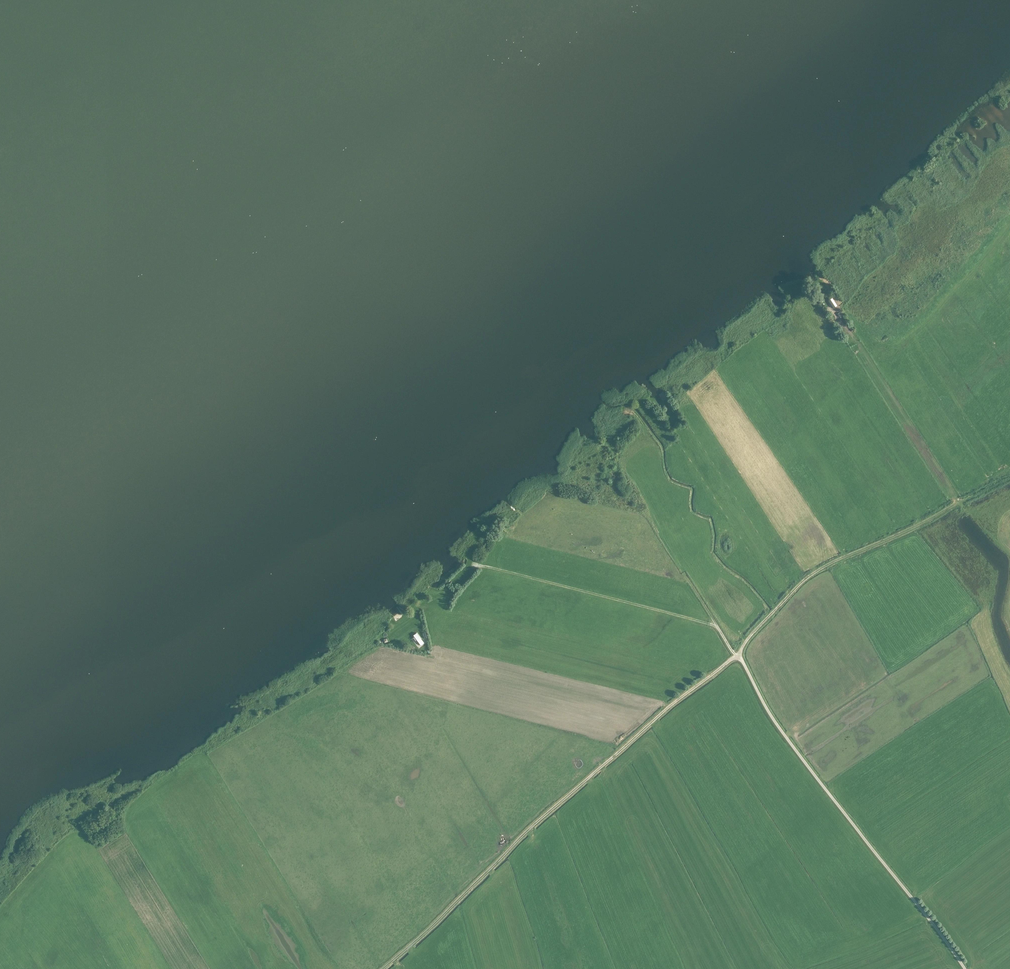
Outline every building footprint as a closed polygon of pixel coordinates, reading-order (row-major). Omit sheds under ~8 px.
[(950,195),(955,202),(960,199),(955,191),(950,195)] [(964,216),(967,220),(971,217),(963,207),(955,213),(960,219),(964,216)] [(957,232),(965,227),(963,222),(954,227),(957,232)]
